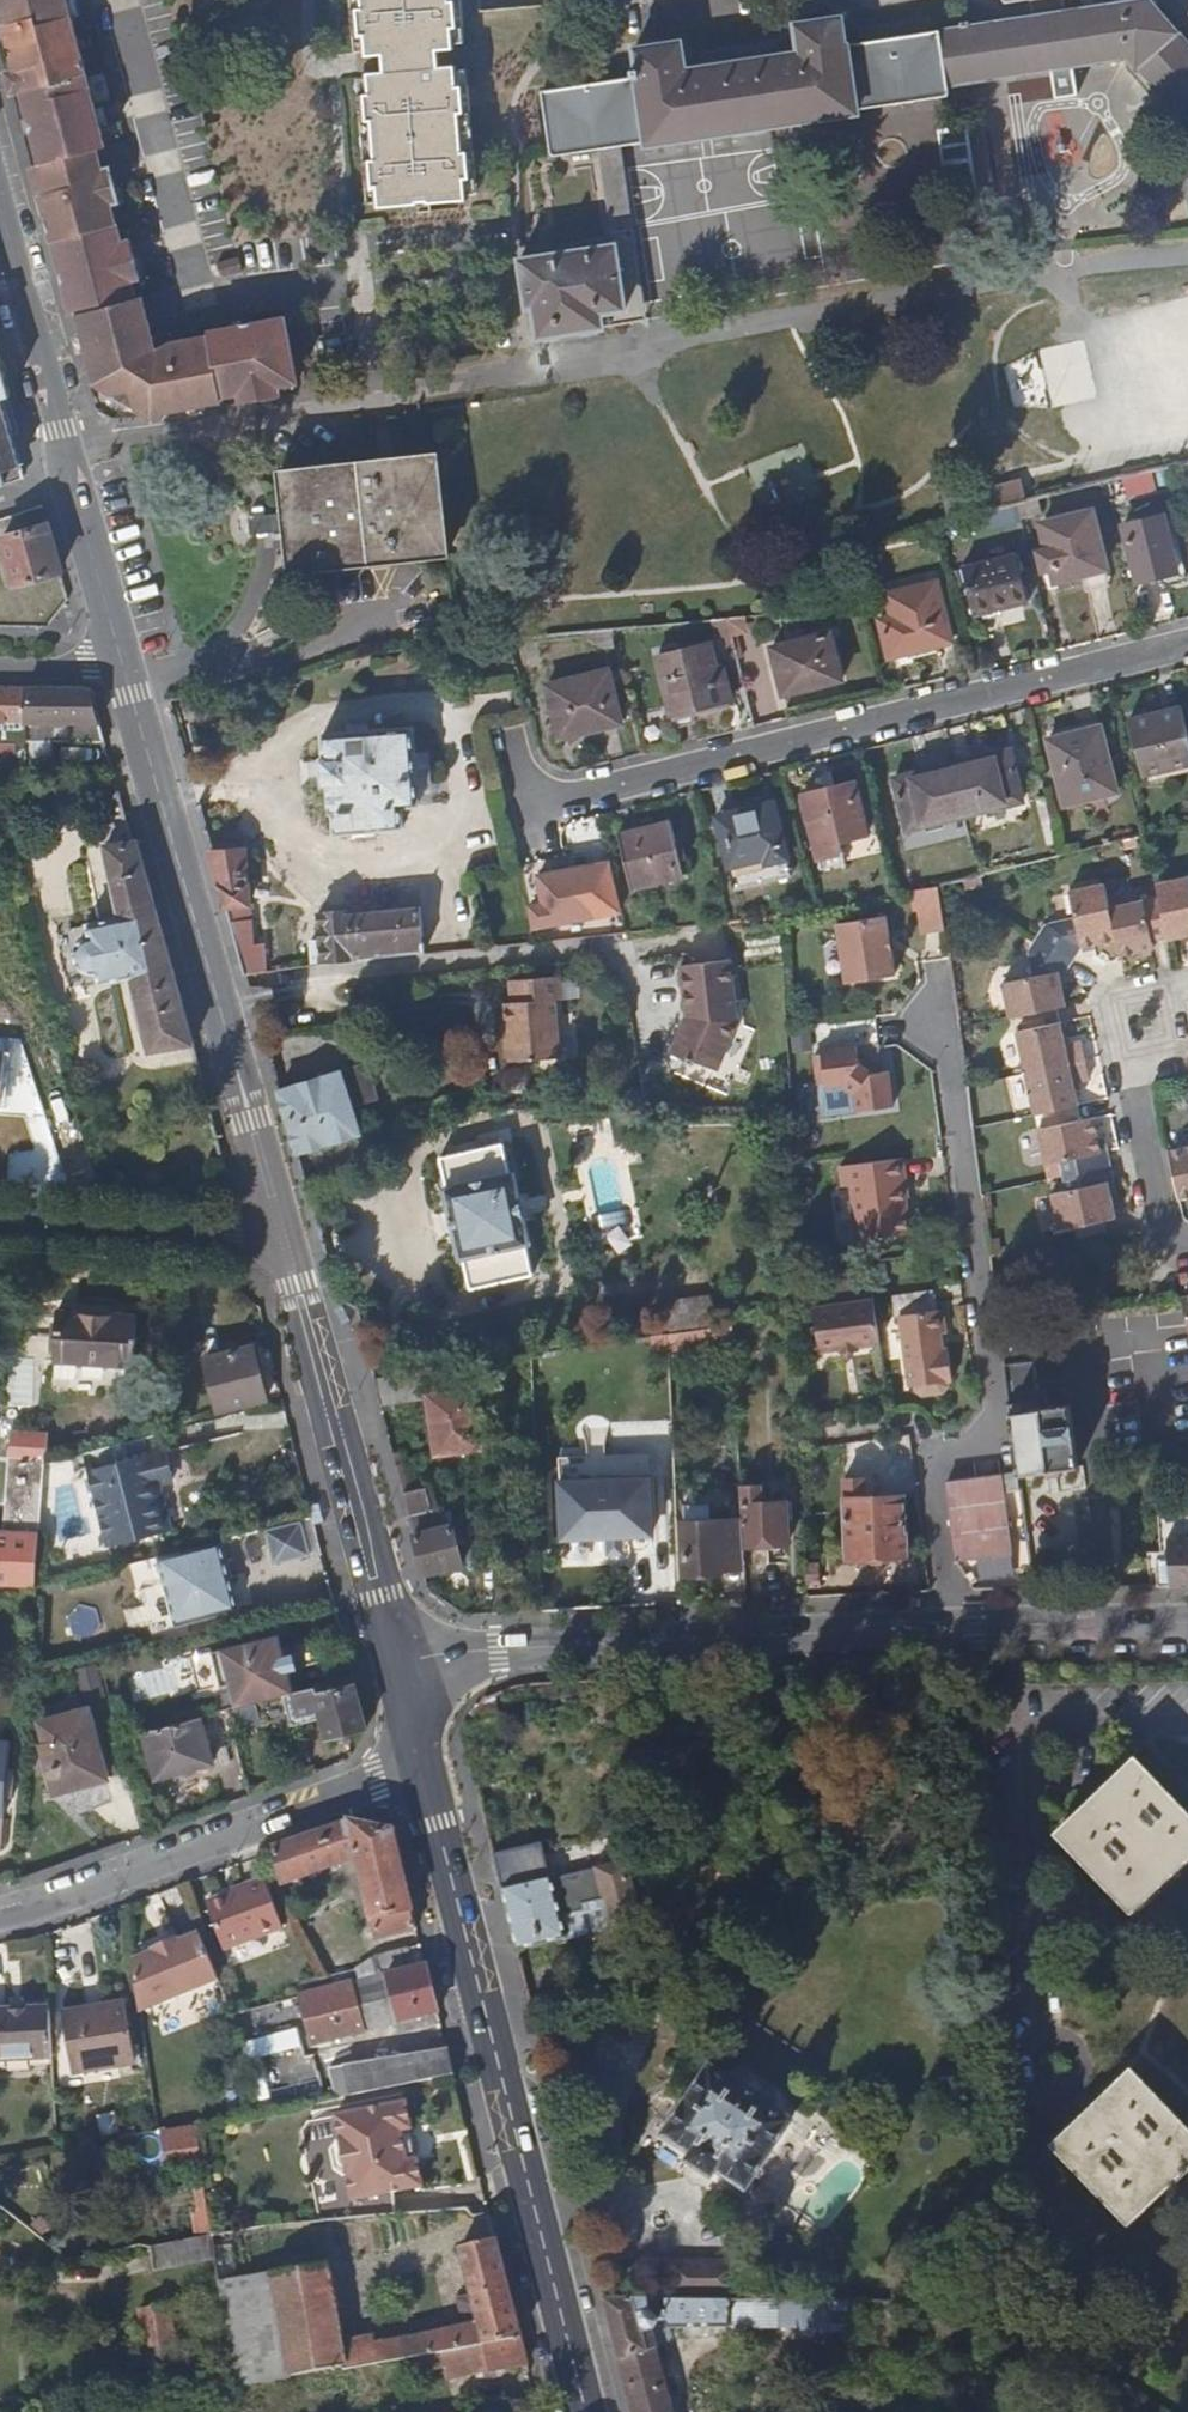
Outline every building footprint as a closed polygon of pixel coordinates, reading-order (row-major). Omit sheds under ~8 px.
[(117,402),(144,418),(166,414),(172,418),(187,416),(186,403),(200,401),(202,413),(226,409),(226,404),(262,398),(260,385),(276,383),(278,395),(302,391),(299,368),(298,363),(292,327),(215,341),(216,346),(177,353),(170,362),(154,353),(157,348),(153,334),(146,306),(138,308),(129,269),(117,272),(113,259),(125,256),(120,235),(117,235),(106,190),(96,193),(93,181),(103,177),(98,155),(107,153),(100,126),(87,130),(84,117),(97,114),(92,94),(79,97),(76,84),(89,81),(83,57),(69,59),(66,46),(80,43),(74,20),(60,23),(57,10),(71,6),(69,0),(0,0),(0,2),(19,74),(9,77),(15,99),(24,97),(41,168),(32,171),(52,249),(54,249),(75,324),(82,322),(89,348),(100,346),(104,361),(93,364),(97,380),(106,379),(111,398),(117,402)] [(357,10),(348,10),(349,37),(359,37),(360,57),(378,57),(378,65),(378,75),(361,75),(362,97),(353,97),(355,124),(363,124),(366,162),(357,162),(359,189),(369,189),(369,210),(459,205),(458,184),(467,183),(466,157),(456,157),(455,118),(463,118),(462,91),(453,91),(451,70),(434,71),(433,53),(450,52),(449,31),(458,31),(457,4),(447,4),(447,0),(356,0),(357,10)] [(1064,9),(1063,11),(1025,16),(937,31),(841,47),(836,22),(793,29),(796,55),(774,58),(772,43),(698,56),(700,70),(676,73),(673,49),(626,56),(630,81),(536,97),(546,155),(599,147),(616,144),(639,140),(639,143),(851,108),(853,104),(941,90),(941,83),(1123,55),(1187,128),(1187,45),(1148,0),(1124,0),(1064,9)] [(1025,16),(1063,11),(1064,9),(1063,0),(1025,0),(1025,16)] [(74,20),(71,6),(57,10),(60,23),(74,20)] [(100,126),(97,114),(84,117),(87,130),(100,126)] [(979,220),(964,127),(946,129),(962,222),(979,220)] [(624,305),(627,320),(645,317),(616,144),(599,147),(614,238),(624,305)] [(106,190),(103,177),(93,181),(96,193),(106,190)] [(624,305),(614,238),(519,256),(525,302),(531,301),(537,337),(603,325),(602,310),(624,305)] [(129,269),(125,256),(113,259),(117,272),(129,269)] [(603,325),(627,320),(624,305),(602,310),(603,325)] [(104,361),(100,346),(89,348),(93,364),(104,361)] [(278,395),(276,383),(260,385),(262,398),(278,395)] [(202,413),(200,401),(186,403),(187,416),(202,413)] [(18,470),(0,408),(0,475),(18,470)] [(451,554),(442,455),(394,460),(375,463),(320,469),(320,465),(311,466),(311,470),(285,473),(290,513),(292,534),(293,542),(296,571),(376,563),(451,554)] [(1024,497),(1019,477),(988,486),(994,506),(1024,497)] [(1105,570),(1090,510),(1042,522),(1057,583),(1105,570)] [(292,534),(290,513),(271,515),(256,517),(258,536),(292,534)] [(1179,573),(1166,516),(1126,526),(1139,582),(1179,573)] [(57,569),(42,521),(1,533),(15,581),(57,569)] [(1031,602),(1018,553),(965,566),(977,615),(1031,602)] [(953,641),(937,581),(888,594),(901,648),(930,641),(932,646),(953,641)] [(842,680),(830,633),(773,647),(785,694),(842,680)] [(718,665),(710,639),(660,653),(675,718),(737,704),(726,664),(718,665)] [(621,726),(608,673),(553,686),(563,732),(589,727),(590,732),(621,726)] [(61,686),(0,684),(0,746),(26,746),(26,741),(104,743),(97,714),(90,691),(84,686),(61,686)] [(1178,705),(1125,718),(1138,773),(1187,761),(1187,748),(1178,705)] [(1063,803),(1105,792),(1114,790),(1106,759),(1098,726),(1046,738),(1063,803)] [(414,752),(411,728),(322,736),(323,757),(319,757),(321,783),(327,783),(329,811),(333,811),(335,833),(404,826),(402,807),(420,805),(414,752)] [(1009,746),(951,760),(965,813),(1021,799),(1009,746)] [(433,803),(428,751),(414,752),(420,805),(433,803)] [(965,813),(951,760),(892,775),(905,828),(965,813)] [(866,830),(853,779),(801,793),(818,860),(841,854),(837,837),(866,830)] [(784,857),(771,797),(716,810),(728,865),(763,857),(764,863),(784,857)] [(75,950),(79,966),(88,970),(96,973),(99,982),(130,974),(150,1049),(189,1042),(170,966),(159,926),(133,840),(131,841),(124,815),(111,818),(116,844),(104,846),(116,915),(84,922),(87,934),(78,945),(75,950)] [(684,875),(670,820),(617,833),(631,888),(684,875)] [(223,903),(250,902),(249,848),(208,852),(223,903)] [(601,913),(590,865),(538,876),(546,912),(534,915),(537,928),(601,913)] [(1158,892),(1167,934),(1167,937),(1187,932),(1187,873),(1155,880),(1158,892)] [(1114,935),(1108,904),(1103,879),(1068,887),(1073,912),(1045,918),(1034,934),(1070,957),(1080,943),(1114,935)] [(944,912),(939,884),(909,891),(912,914),(919,912),(924,939),(947,936),(944,912)] [(1167,934),(1158,892),(1108,904),(1114,935),(1119,954),(1155,946),(1153,938),(1167,934)] [(251,921),(250,902),(223,903),(228,922),(251,921)] [(420,923),(417,903),(348,913),(348,909),(316,912),(319,942),(309,943),(311,965),(436,950),(432,922),(420,923)] [(899,974),(891,914),(841,920),(849,980),(899,974)] [(251,921),(228,922),(242,972),(265,970),(263,944),(253,944),(251,921)] [(84,985),(79,966),(75,950),(69,925),(56,928),(53,942),(54,956),(58,972),(65,985),(68,989),(84,985)] [(1070,957),(1034,934),(1024,950),(1029,972),(1001,979),(1009,1015),(1066,1002),(1058,966),(1063,968),(1070,957)] [(739,1023),(734,959),(684,963),(688,1015),(673,1048),(718,1069),(739,1023)] [(560,995),(558,972),(506,977),(508,999),(501,999),(506,1059),(558,1054),(553,996),(560,995)] [(1026,1071),(1085,1058),(1081,1039),(1066,1042),(1061,1020),(1017,1030),(1026,1071)] [(861,1056),(860,1043),(824,1047),(824,1052),(817,1052),(820,1082),(828,1081),(828,1084),(846,1082),(858,1091),(860,1107),(895,1105),(891,1068),(877,1070),(861,1056)] [(1085,1058),(1026,1071),(1036,1112),(1079,1102),(1074,1079),(1089,1076),(1085,1058)] [(361,1132),(342,1073),(277,1091),(295,1152),(361,1132)] [(1063,1156),(1066,1173),(1110,1164),(1098,1111),(1038,1125),(1046,1160),(1063,1156)] [(509,1171),(501,1141),(438,1154),(445,1185),(442,1186),(458,1255),(461,1254),(469,1286),(532,1274),(525,1242),(530,1240),(514,1170),(509,1171)] [(1187,1194),(1187,1141),(1168,1145),(1179,1196),(1187,1194)] [(909,1176),(906,1156),(844,1162),(846,1182),(855,1182),(860,1234),(912,1229),(908,1193),(902,1194),(900,1176),(909,1176)] [(1110,1164),(1066,1173),(1070,1188),(1054,1192),(1062,1226),(1121,1213),(1110,1164)] [(910,1193),(909,1176),(900,1176),(902,1194),(908,1193),(910,1193)] [(84,1269),(60,1268),(60,1277),(84,1278),(84,1269)] [(940,1311),(938,1288),(895,1293),(898,1316),(904,1316),(914,1384),(925,1383),(925,1388),(931,1392),(946,1391),(951,1385),(951,1379),(956,1379),(952,1354),(946,1353),(944,1336),(948,1329),(946,1313),(940,1311)] [(878,1343),(874,1297),(815,1304),(819,1349),(839,1346),(840,1351),(859,1349),(859,1344),(878,1343)] [(134,1315),(52,1309),(49,1360),(130,1366),(134,1315)] [(263,1397),(249,1346),(204,1357),(217,1409),(263,1397)] [(38,1406),(38,1358),(7,1357),(6,1405),(38,1406)] [(1017,1471),(1018,1475),(1080,1467),(1070,1397),(1038,1401),(1032,1360),(1003,1364),(1017,1471)] [(426,1390),(422,1369),(372,1376),(379,1401),(422,1394),(432,1453),(477,1446),(468,1385),(426,1390)] [(170,1475),(156,1431),(79,1450),(104,1542),(166,1526),(153,1480),(170,1475)] [(11,1432),(4,1529),(0,1529),(0,1585),(30,1587),(40,1460),(42,1434),(11,1432)] [(391,1451),(401,1492),(419,1487),(412,1457),(405,1459),(402,1448),(391,1451)] [(799,1481),(798,1464),(773,1465),(774,1482),(799,1481)] [(1020,1487),(1018,1475),(1017,1471),(942,1481),(952,1560),(1009,1552),(1001,1490),(1020,1487)] [(643,1534),(642,1474),(558,1479),(560,1536),(643,1534)] [(864,1499),(863,1482),(845,1483),(847,1558),(861,1557),(867,1553),(879,1553),(885,1556),(905,1555),(902,1497),(864,1499)] [(740,1525),(741,1544),(788,1543),(786,1500),(762,1501),(761,1484),(739,1485),(740,1525)] [(425,1510),(419,1487),(401,1492),(422,1573),(458,1563),(448,1523),(443,1524),(439,1507),(425,1510)] [(1034,1563),(1079,1562),(1076,1492),(1032,1493),(1034,1563)] [(1077,1523),(1091,1521),(1087,1495),(1073,1497),(1077,1523)] [(742,1566),(741,1544),(740,1525),(707,1527),(707,1513),(681,1514),(681,1544),(682,1573),(721,1572),(721,1567),(742,1566)] [(1158,1519),(1166,1561),(1150,1564),(1153,1584),(1187,1583),(1187,1513),(1158,1519)] [(301,1523),(265,1532),(273,1563),(308,1555),(301,1523)] [(225,1574),(216,1539),(155,1555),(162,1581),(173,1623),(237,1607),(235,1601),(233,1591),(228,1573),(225,1574)] [(885,1556),(879,1553),(867,1553),(861,1557),(868,1562),(879,1562),(885,1556)] [(816,1587),(815,1558),(803,1558),(805,1587),(816,1587)] [(280,1691),(290,1689),(284,1664),(293,1662),(289,1648),(282,1651),(275,1630),(210,1648),(218,1681),(226,1679),(233,1704),(280,1691)] [(97,1666),(80,1667),(83,1697),(101,1695),(97,1666)] [(313,1691),(319,1715),(325,1736),(362,1726),(351,1681),(320,1689),(313,1691)] [(313,1691),(320,1689),(318,1682),(290,1689),(280,1691),(289,1724),(319,1715),(313,1691)] [(100,1763),(83,1701),(40,1713),(46,1734),(41,1736),(52,1777),(100,1763)] [(210,1759),(198,1713),(140,1728),(153,1776),(210,1759)] [(1130,1761),(1050,1838),(1124,1915),(1187,1856),(1187,1822),(1130,1761)] [(103,1773),(100,1763),(52,1777),(54,1788),(103,1773)] [(12,1765),(5,1765),(3,1794),(11,1795),(12,1765)] [(504,1851),(496,1811),(477,1812),(513,1953),(563,1941),(557,1916),(580,1911),(579,1905),(597,1900),(604,1930),(635,1923),(620,1863),(548,1880),(538,1843),(504,1851)] [(390,1827),(343,1821),(272,1845),(272,1847),(283,1879),(354,1856),(374,1934),(414,1925),(390,1827)] [(281,1926),(261,1876),(236,1886),(237,1888),(203,1902),(205,1911),(220,1950),(281,1926)] [(217,1977),(196,1930),(172,1940),(171,1938),(149,1946),(150,1949),(126,1958),(136,2012),(208,1981),(217,1977)] [(380,1973),(423,1962),(418,1941),(376,1952),(380,1973)] [(423,1962),(380,1973),(332,1985),(298,1994),(311,2039),(435,2008),(423,1962)] [(46,2012),(45,2001),(7,2004),(8,2015),(46,2012)] [(129,2061),(116,2003),(58,2016),(70,2074),(129,2061)] [(46,2012),(8,2015),(0,2015),(0,2059),(48,2055),(46,2012)] [(450,2070),(445,2047),(329,2071),(333,2093),(450,2070)] [(745,2066),(720,2049),(663,2136),(691,2155),(687,2162),(710,2176),(714,2169),(744,2188),(801,2101),(776,2085),(778,2081),(748,2062),(745,2066)] [(567,2084),(561,2062),(542,2067),(548,2089),(567,2084)] [(1125,2074),(1047,2148),(1123,2226),(1187,2163),(1187,2141),(1125,2074)] [(407,2124),(402,2098),(331,2112),(348,2196),(389,2187),(419,2181),(413,2155),(403,2157),(397,2126),(407,2124)] [(198,2166),(192,2121),(161,2127),(169,2171),(198,2166)] [(394,2210),(389,2187),(348,2196),(352,2213),(394,2210)] [(438,2345),(517,2332),(492,2233),(452,2242),(464,2293),(450,2297),(455,2322),(372,2337),(375,2356),(438,2345)] [(156,2272),(215,2259),(210,2234),(151,2248),(156,2272)] [(375,2356),(372,2337),(338,2343),(322,2254),(268,2265),(287,2371),(375,2356)] [(661,2261),(661,2301),(739,2301),(737,2262),(661,2261)] [(287,2371),(268,2265),(214,2277),(229,2381),(287,2371)] [(661,2301),(600,2300),(628,2411),(669,2411),(655,2348),(664,2342),(661,2330),(723,2330),(728,2328),(737,2328),(743,2333),(755,2333),(759,2328),(794,2328),(794,2334),(817,2333),(817,2302),(739,2301),(661,2301)] [(173,2342),(167,2304),(136,2310),(141,2348),(173,2342)] [(517,2332),(438,2345),(443,2374),(523,2360),(517,2332)] [(449,2394),(437,2397),(439,2411),(453,2411),(449,2394)]
